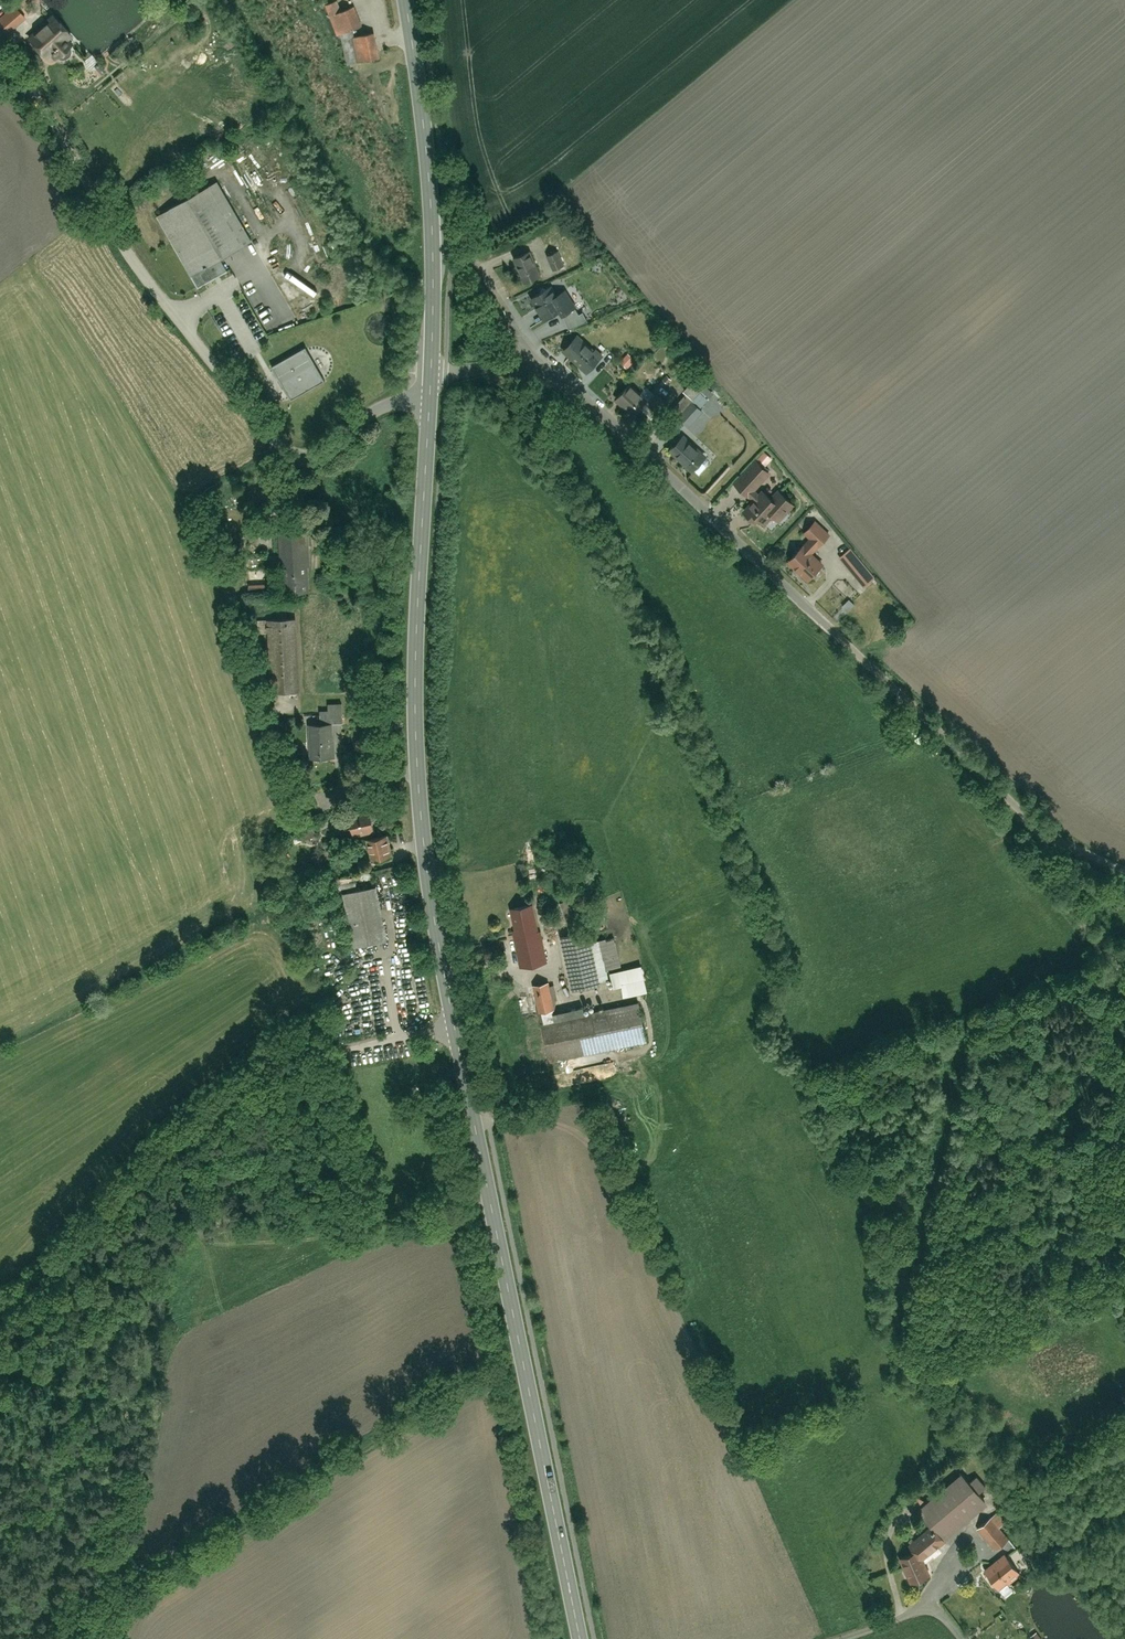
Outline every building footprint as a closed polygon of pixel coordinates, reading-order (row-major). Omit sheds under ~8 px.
[(353,7),(337,14),(345,33),(361,26),(353,7)] [(9,36),(28,23),(18,8),(0,20),(0,22),(9,36)] [(31,38),(48,57),(69,37),(52,18),(31,38)] [(376,32),(355,37),(362,64),(383,59),(376,32)] [(220,180),(157,215),(192,277),(255,242),(220,180)] [(530,251),(513,258),(524,285),(541,278),(530,251)] [(562,252),(547,257),(554,278),(569,273),(562,252)] [(549,289),(534,299),(547,320),(560,312),(565,320),(579,312),(568,294),(557,301),(549,289)] [(607,334),(599,342),(608,352),(616,344),(607,334)] [(578,337),(565,352),(589,374),(602,359),(578,337)] [(293,401),(328,380),(308,346),(272,366),(293,401)] [(629,352),(620,362),(630,371),(639,362),(629,352)] [(699,376),(685,393),(694,400),(708,383),(699,376)] [(631,383),(618,401),(636,414),(649,397),(631,383)] [(654,399),(644,412),(655,422),(666,409),(654,399)] [(678,420),(690,431),(707,412),(695,402),(678,420)] [(687,438),(674,453),(696,473),(710,458),(687,438)] [(759,459),(736,486),(751,499),(774,473),(759,459)] [(763,521),(769,527),(778,518),(782,522),(800,504),(787,492),(782,497),(771,486),(745,512),(758,525),(763,521)] [(818,520),(805,534),(822,549),(835,536),(818,520)] [(282,534),(287,597),(313,595),(308,532),(282,534)] [(854,549),(841,560),(864,586),(876,576),(854,549)] [(805,550),(793,563),(811,581),(824,568),(805,550)] [(274,692),(302,691),(299,619),(272,620),(274,692)] [(315,761),(335,760),(333,724),(313,725),(315,761)] [(351,815),(355,837),(380,832),(376,809),(351,815)] [(370,842),(375,865),(393,861),(388,838),(370,842)] [(358,948),(391,942),(380,887),(347,894),(358,948)] [(508,911),(521,969),(544,964),(531,905),(508,911)] [(562,938),(575,990),(605,983),(592,930),(562,938)] [(609,972),(626,969),(620,938),(602,941),(609,972)] [(533,988),(540,1014),(557,1010),(550,983),(533,988)] [(543,1022),(553,1067),(654,1045),(644,1000),(543,1022)] [(918,1508),(943,1537),(985,1502),(960,1472),(918,1508)] [(914,1489),(901,1501),(909,1509),(922,1497),(914,1489)] [(992,1517),(974,1530),(996,1562),(984,1570),(999,1593),(1037,1569),(1022,1545),(1015,1550),(992,1517)] [(895,1558),(910,1587),(928,1578),(920,1562),(940,1546),(927,1529),(903,1548),(906,1552),(895,1558)]
